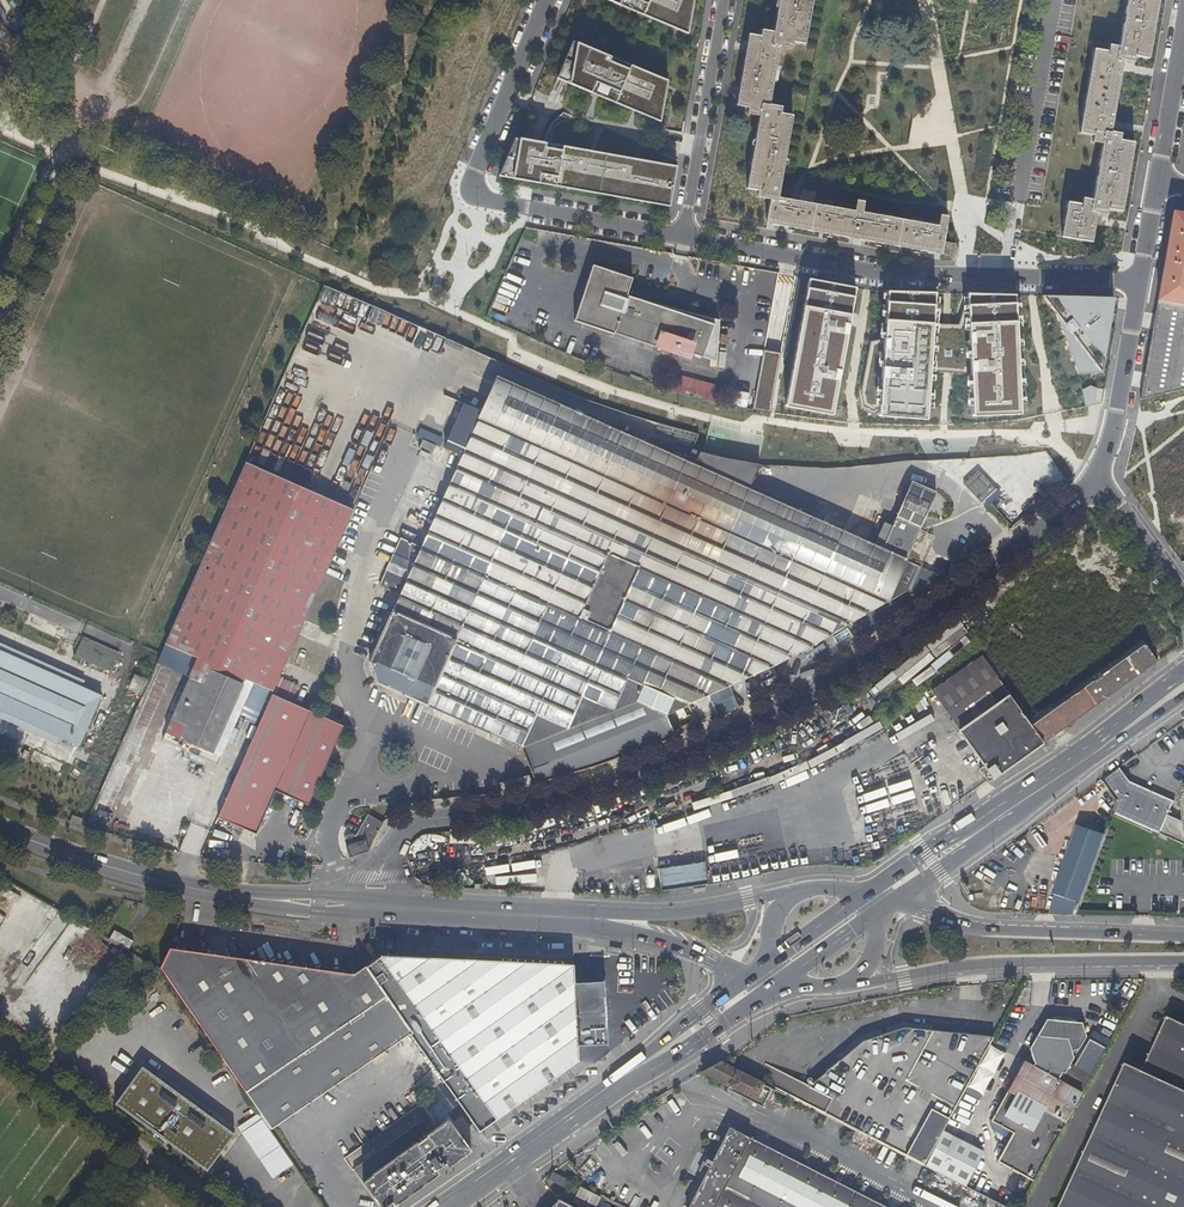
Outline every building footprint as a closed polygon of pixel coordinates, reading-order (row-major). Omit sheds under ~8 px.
[(686,35),(692,0),(606,0),(686,35)] [(941,252),(953,254),(955,243),(943,241),(948,216),(941,214),(938,229),(862,215),(864,201),(857,200),(855,214),(792,202),(778,200),(793,115),(781,113),(782,106),(770,104),(780,46),(792,48),(793,41),(805,43),(813,0),(780,0),(774,32),(762,30),(761,37),(749,34),(736,105),(749,107),(748,114),(760,116),(747,188),(759,189),(758,197),(771,199),(767,221),(788,225),(862,239),(941,253),(941,252)] [(1061,236),(1091,242),(1096,213),(1106,215),(1107,208),(1121,210),(1133,142),(1119,139),(1120,132),(1111,131),(1123,60),(1133,62),(1134,55),(1148,58),(1158,0),(1127,0),(1119,46),(1109,44),(1108,51),(1094,48),(1079,132),(1093,135),(1092,141),(1102,143),(1092,199),(1082,197),(1081,204),(1067,201),(1061,236)] [(666,82),(571,40),(556,78),(659,123),(666,82)] [(675,168),(514,137),(498,176),(668,207),(675,168)] [(1158,299),(1183,303),(1183,213),(1176,211),(1172,215),(1158,299)] [(626,300),(632,283),(592,270),(573,325),(684,365),(686,359),(700,364),(712,332),(626,300)] [(798,277),(780,273),(754,410),(762,412),(772,414),(798,277)] [(858,289),(811,279),(787,407),(834,417),(858,289)] [(937,294),(889,293),(886,340),(872,344),(863,394),(864,409),(877,413),(878,410),(881,410),(881,418),(929,421),(932,373),(968,375),(968,372),(971,372),(973,417),(1020,415),(1016,296),(968,295),(960,326),(935,325),(937,294)] [(1058,316),(1079,375),(1101,374),(1114,299),(1043,297),(1058,316)] [(1156,317),(1142,400),(1174,393),(1183,389),(1183,303),(1158,299),(1155,316),(1156,317)] [(719,403),(723,387),(678,374),(674,389),(719,403)] [(880,548),(872,545),(747,489),(757,465),(723,458),(699,452),(692,466),(494,378),(477,417),(460,410),(443,449),(460,457),(419,547),(399,538),(378,585),(398,595),(368,662),(376,682),(521,747),(534,782),(592,766),(610,760),(634,750),(672,734),(664,714),(688,703),(731,684),(764,669),(797,653),(823,638),(909,587),(919,566),(905,559),(935,493),(910,482),(890,525),(883,542),(880,548)] [(1103,404),(1106,388),(1097,386),(1097,388),(1091,386),(1083,390),(1086,407),(1103,404)] [(746,407),(748,393),(738,392),(736,405),(746,407)] [(434,446),(422,441),(418,450),(430,456),(434,446)] [(271,690),(277,677),(352,508),(245,459),(164,642),(196,656),(198,653),(254,679),(252,682),(271,690)] [(963,485),(980,503),(995,488),(977,471),(963,485)] [(883,542),(890,525),(882,522),(872,545),(880,548),(883,542)] [(915,652),(923,665),(969,636),(960,622),(915,652)] [(111,672),(120,652),(83,636),(74,656),(111,672)] [(1157,660),(1145,644),(1032,724),(1043,741),(1157,660)] [(77,686),(80,681),(0,645),(0,651),(77,686)] [(56,737),(77,746),(100,696),(77,686),(0,651),(0,712),(56,737)] [(216,763),(252,682),(254,679),(198,653),(196,656),(160,738),(216,763)] [(940,701),(960,729),(1009,693),(993,670),(982,655),(931,688),(940,701)] [(126,690),(138,696),(144,682),(132,677),(126,690)] [(294,685),(277,677),(271,690),(216,817),(231,823),(229,827),(234,835),(238,836),(242,828),(245,821),(257,826),(273,790),(306,805),(342,726),(287,701),(294,685)] [(735,692),(731,684),(688,703),(692,710),(735,692)] [(959,730),(992,778),(1004,770),(1043,741),(1032,724),(1009,693),(960,729),(959,730)] [(138,701),(125,744),(141,748),(153,705),(138,701)] [(53,744),(56,737),(0,712),(0,720),(53,744)] [(842,720),(847,728),(856,724),(851,715),(842,720)] [(679,724),(683,731),(694,726),(691,719),(679,724)] [(1129,782),(1119,770),(1106,780),(1121,799),(1115,813),(1160,833),(1167,816),(1174,801),(1129,782)] [(498,785),(501,794),(503,794),(530,785),(527,776),(498,785)] [(1160,833),(1160,834),(1180,843),(1183,844),(1183,804),(1183,807),(1183,822),(1168,816),(1167,816),(1160,833)] [(384,825),(365,816),(353,836),(350,835),(345,837),(343,842),(345,846),(364,841),(367,851),(384,825)] [(253,834),(257,826),(245,821),(242,828),(253,834)] [(1055,893),(1081,903),(1106,835),(1079,825),(1055,893)] [(346,856),(347,858),(367,851),(364,841),(345,846),(347,854),(346,856)] [(658,867),(661,890),(708,882),(704,860),(658,867)] [(113,931),(109,939),(127,948),(131,940),(113,931)] [(270,1129),(411,1032),(478,1131),(578,1060),(577,1035),(603,1034),(601,996),(574,997),(572,964),(369,955),(357,954),(365,965),(353,972),(169,946),(158,967),(270,1129)] [(1169,1016),(1143,1070),(1127,1063),(1062,1206),(1183,1206),(1183,1024),(1169,1016)] [(843,1058),(847,1060),(861,1038),(909,1027),(933,1030),(934,1025),(905,1022),(858,1033),(843,1057),(843,1058)] [(847,1060),(815,1109),(924,1165),(944,1129),(995,1037),(933,1030),(909,1027),(861,1038),(847,1060)] [(999,1161),(1034,1180),(1092,1074),(1071,1063),(1074,1058),(1067,1039),(1037,1036),(1030,1048),(1032,1053),(1028,1061),(1025,1060),(990,1124),(1000,1130),(1003,1125),(1014,1131),(999,1161)] [(809,1086),(786,1074),(766,1064),(758,1080),(773,1088),(815,1109),(847,1060),(843,1058),(809,1086)] [(701,1072),(708,1076),(726,1066),(718,1062),(701,1072)] [(764,1107),(773,1088),(758,1080),(742,1072),(726,1066),(708,1076),(729,1085),(728,1089),(764,1107)] [(205,1172),(233,1136),(141,1070),(115,1106),(205,1172)] [(298,1172),(256,1110),(235,1124),(272,1179),(287,1169),(292,1177),(298,1172)] [(438,1161),(442,1158),(446,1163),(448,1166),(471,1150),(464,1141),(448,1119),(425,1134),(417,1122),(353,1168),(378,1203),(382,1200),(386,1205),(391,1201),(394,1205),(424,1184),(421,1180),(424,1178),(427,1176),(430,1179),(439,1173),(436,1169),(441,1166),(438,1161)] [(730,1127),(688,1206),(888,1206),(730,1127)] [(984,1151),(944,1129),(924,1165),(966,1186),(984,1151)] [(908,1166),(905,1174),(921,1180),(924,1172),(908,1166)] [(565,1187),(570,1179),(552,1170),(548,1179),(565,1187)] [(427,1176),(421,1180),(424,1184),(430,1179),(427,1176)] [(601,1195),(580,1184),(569,1204),(556,1198),(552,1206),(595,1206),(601,1195)]
